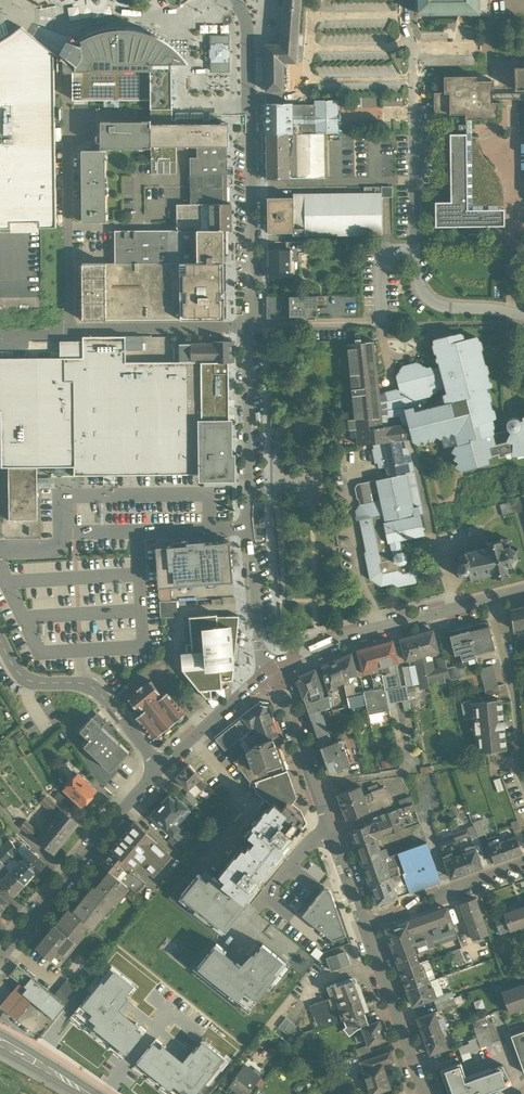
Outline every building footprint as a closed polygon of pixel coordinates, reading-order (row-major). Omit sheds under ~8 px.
[(281,44),(266,44),(267,90),(284,90),(284,62),(297,63),(301,0),(284,0),(284,1),(282,27),(281,44)] [(415,14),(429,14),(429,11),(431,10),(431,14),(468,14),(468,16),(490,16),(490,0),(415,0),(415,14)] [(10,35),(7,26),(0,4),(0,41),(10,35)] [(86,34),(78,40),(74,39),(74,38),(73,37),(72,38),(61,58),(60,59),(62,60),(62,59),(73,68),(73,71),(151,70),(152,70),(152,63),(172,63),(178,51),(174,47),(170,44),(165,40),(159,37),(158,37),(157,38),(144,33),(145,32),(138,30),(130,29),(126,28),(125,29),(119,29),(119,25),(118,25),(118,26),(107,27),(96,30),(86,34)] [(40,221),(40,227),(56,227),(54,53),(45,45),(39,40),(22,26),(10,36),(0,42),(0,222),(40,221)] [(53,31),(45,28),(42,34),(39,40),(45,45),(53,31)] [(72,38),(53,31),(45,45),(54,53),(61,58),(72,38)] [(228,36),(211,36),(211,50),(210,50),(210,58),(211,58),(211,71),(228,71),(228,57),(230,57),(230,49),(228,49),(228,36)] [(172,63),(152,63),(152,70),(151,70),(151,99),(151,108),(172,108),(172,63)] [(515,66),(515,87),(515,90),(523,90),(523,66),(515,66)] [(151,99),(151,70),(73,71),(73,100),(151,99)] [(211,88),(231,89),(231,74),(211,73),(211,88)] [(477,81),(477,76),(444,76),(445,97),(434,97),(435,114),(466,114),(466,120),(472,120),(498,119),(498,102),(493,102),(492,96),(492,93),(492,90),(494,90),(494,87),(494,81),(477,81)] [(316,105),(293,105),(293,133),(324,133),(339,132),(339,125),(341,125),(341,112),(339,112),(339,100),(316,100),(316,105)] [(293,103),(267,103),(268,133),(289,133),(293,133),(293,105),(293,103)] [(172,108),(151,108),(151,121),(151,124),(173,124),(173,119),(172,108)] [(472,120),(466,120),(466,124),(459,124),(459,129),(466,129),(466,134),(450,133),(451,201),(435,201),(436,226),(505,225),(505,208),(499,208),(499,196),(498,191),(497,186),(496,181),(493,176),(490,170),(481,160),(478,155),(474,149),(473,145),(472,137),(472,120)] [(137,125),(115,125),(115,121),(110,121),(101,121),(101,148),(121,148),(121,145),(126,145),(126,148),(133,148),(133,145),(145,145),(145,148),(151,148),(151,124),(151,121),(138,121),(137,125)] [(173,124),(151,124),(151,145),(197,145),(221,145),(229,145),(229,124),(223,124),(173,124)] [(289,178),(289,133),(268,133),(268,178),(289,178)] [(324,177),(324,133),(293,133),(289,133),(289,178),(324,177)] [(176,145),(151,145),(151,148),(151,161),(177,161),(176,145)] [(221,145),(197,145),(197,157),(190,157),(190,174),(221,174),(221,145)] [(106,150),(82,151),(82,186),(106,186),(106,150)] [(177,161),(151,161),(151,174),(177,173),(177,161)] [(221,174),(190,174),(190,204),(198,203),(221,203),(221,174)] [(106,221),(106,186),(82,186),(83,221),(106,221)] [(365,193),(294,194),(294,197),(268,197),(269,232),(294,232),(294,234),(382,234),(382,197),(382,186),(365,186),(365,193)] [(393,197),(393,186),(382,186),(382,197),(393,197)] [(190,204),(177,204),(177,229),(198,229),(198,203),(190,204)] [(221,203),(198,203),(198,229),(223,229),(231,229),(231,203),(221,203)] [(177,229),(145,230),(115,230),(116,263),(180,262),(223,261),(223,229),(198,229),(177,229)] [(307,241),(287,241),(287,249),(300,249),(300,250),(307,250),(307,241)] [(287,249),(269,249),(269,276),(300,276),(300,250),(300,249),(287,249)] [(223,261),(180,262),(181,318),(224,318),(223,261)] [(116,263),(106,263),(107,320),(181,318),(180,262),(116,263)] [(106,263),(82,263),(83,308),(83,320),(107,320),(106,263)] [(317,295),(290,296),(290,315),(317,315),(317,295)] [(290,296),(269,296),(269,315),(290,315),(290,296)] [(462,334),(461,333),(453,336),(451,334),(435,338),(434,341),(441,368),(446,387),(448,393),(446,393),(444,396),(446,403),(459,400),(467,428),(469,436),(471,438),(474,437),(476,439),(492,434),(493,434),(493,432),(491,425),(493,422),(490,410),(492,409),(486,388),(488,385),(487,382),(489,382),(478,337),(476,336),(464,339),(462,334)] [(287,334),(278,334),(278,342),(287,342),(287,334)] [(81,363),(125,363),(125,337),(81,337),(81,361),(81,363)] [(374,340),(347,343),(355,419),(356,428),(356,429),(383,426),(382,417),(379,395),(374,340)] [(233,341),(215,341),(215,343),(215,361),(228,361),(233,361),(233,341)] [(215,343),(183,343),(184,361),(203,361),(215,361),(215,343)] [(1,411),(2,467),(9,467),(38,467),(75,467),(75,418),(74,381),(65,381),(65,358),(0,358),(0,411),(1,411)] [(184,361),(125,363),(81,363),(81,361),(65,358),(65,381),(74,381),(75,418),(75,467),(75,489),(205,485),(204,473),(203,417),(203,361),(184,361)] [(230,472),(228,361),(215,361),(203,361),(203,417),(204,473),(230,472)] [(416,363),(403,366),(404,368),(402,368),(400,371),(401,373),(399,373),(397,376),(401,389),(399,392),(393,394),(393,393),(391,391),(387,391),(386,394),(379,395),(382,417),(400,416),(403,424),(409,424),(405,409),(413,407),(415,412),(423,409),(422,405),(424,404),(426,401),(425,398),(430,397),(429,394),(435,392),(435,389),(445,387),(445,388),(446,387),(441,368),(433,370),(430,368),(426,369),(424,367),(422,368),(421,366),(418,364),(417,365),(416,363)] [(415,412),(413,407),(405,409),(409,424),(413,439),(413,440),(423,446),(429,436),(434,439),(436,434),(441,437),(444,432),(448,435),(451,431),(456,433),(459,444),(456,445),(453,451),(458,454),(455,458),(460,461),(457,466),(463,469),(489,461),(487,457),(489,455),(498,453),(499,457),(506,455),(506,454),(512,452),(512,455),(523,453),(523,416),(522,417),(523,419),(520,421),(521,422),(521,424),(522,425),(522,426),(521,428),(520,429),(519,430),(518,431),(517,432),(516,432),(514,433),(513,432),(511,432),(510,431),(509,430),(508,429),(493,434),(492,434),(476,439),(474,437),(471,438),(469,436),(467,428),(459,400),(446,403),(423,409),(415,412)] [(400,416),(382,417),(383,426),(402,424),(403,424),(400,416)] [(521,428),(522,425),(521,422),(519,420),(517,418),(514,418),(511,418),(509,420),(507,422),(507,425),(507,428),(509,430),(510,431),(511,432),(513,432),(514,433),(516,432),(517,432),(518,431),(519,430),(520,429),(521,428)] [(355,419),(348,419),(349,429),(356,428),(355,419)] [(383,426),(356,429),(358,444),(373,443),(384,442),(404,440),(402,424),(383,426)] [(403,424),(402,424),(404,440),(413,439),(409,424),(403,424)] [(404,440),(384,442),(389,466),(390,466),(406,462),(407,462),(404,449),(403,442),(404,441),(404,440)] [(384,442),(373,443),(374,449),(373,449),(375,462),(380,461),(381,468),(389,466),(384,442)] [(411,460),(408,449),(407,449),(404,449),(407,462),(406,462),(408,473),(414,472),(412,461),(411,460)] [(406,462),(390,466),(392,476),(406,473),(408,473),(406,462)] [(38,523),(38,467),(9,467),(9,523),(38,523)] [(408,473),(406,473),(413,506),(418,505),(418,507),(421,504),(417,488),(415,486),(414,481),(416,479),(414,472),(408,473)] [(392,476),(377,480),(380,495),(381,500),(386,522),(384,523),(388,542),(399,539),(424,534),(418,507),(418,505),(413,506),(406,473),(392,476)] [(377,480),(358,484),(355,488),(357,499),(359,499),(360,505),(360,504),(372,502),(371,494),(376,493),(380,495),(377,480)] [(511,499),(515,512),(523,509),(523,494),(511,499)] [(372,502),(360,504),(360,505),(356,511),(357,516),(358,515),(358,519),(360,519),(367,550),(365,553),(367,560),(371,564),(374,576),(381,581),(392,579),(393,582),(398,586),(415,582),(421,572),(419,562),(416,560),(410,561),(410,562),(407,560),(407,559),(406,554),(403,550),(401,550),(401,548),(403,548),(404,546),(403,542),(401,541),(399,542),(399,539),(388,542),(384,523),(386,522),(381,500),(372,502)] [(511,501),(499,504),(503,517),(514,513),(511,501)] [(487,547),(478,549),(477,545),(475,546),(476,549),(467,551),(466,547),(464,548),(465,552),(460,553),(459,553),(458,553),(459,554),(457,557),(456,557),(456,558),(457,558),(457,561),(454,558),(453,560),(456,562),(458,572),(456,575),(458,576),(460,573),(460,575),(459,576),(460,577),(461,576),(464,578),(464,579),(465,579),(465,578),(470,577),(471,581),(473,581),(472,578),(482,576),(483,579),(485,579),(484,575),(494,573),(494,576),(493,579),(495,580),(496,576),(506,575),(510,577),(511,575),(507,573),(507,571),(508,570),(508,569),(507,569),(507,567),(512,565),(514,568),(516,567),(514,564),(517,559),(520,560),(521,558),(517,557),(516,551),(519,550),(518,548),(515,550),(510,547),(511,543),(509,543),(508,538),(502,539),(503,538),(501,537),(499,540),(488,542),(485,541),(484,543),(487,544),(487,547)] [(173,546),(157,547),(160,588),(172,587),(234,583),(231,542),(188,545),(188,541),(173,542),(173,546)] [(172,587),(160,588),(160,601),(172,600),(172,587)] [(172,600),(160,601),(161,617),(177,616),(176,600),(172,600)] [(511,609),(514,629),(523,626),(523,606),(511,609)] [(217,614),(189,616),(192,643),(192,652),(206,651),(205,629),(218,628),(217,616),(217,614)] [(233,667),(221,667),(222,681),(233,680),(239,615),(217,616),(218,628),(229,627),(233,667)] [(488,620),(468,625),(474,648),(475,653),(496,648),(488,620)] [(468,625),(450,630),(456,653),(461,651),(466,650),(474,648),(468,625)] [(218,628),(205,629),(206,651),(208,666),(208,668),(221,667),(233,667),(229,627),(218,628)] [(433,630),(417,634),(423,655),(426,654),(428,654),(431,656),(438,654),(439,651),(433,630)] [(417,634),(401,638),(407,660),(409,662),(415,660),(416,657),(419,656),(423,655),(417,634)] [(393,641),(375,645),(381,666),(388,664),(389,666),(396,664),(399,663),(393,641)] [(375,645),(358,650),(365,673),(374,671),(381,669),(381,666),(375,645)] [(474,648),(466,650),(468,657),(476,655),(475,653),(474,648)] [(187,652),(182,653),(183,668),(208,666),(206,651),(192,652),(187,652)] [(352,653),(338,659),(343,676),(358,674),(352,653)] [(431,660),(427,661),(426,654),(423,655),(424,660),(426,671),(433,669),(431,660)] [(421,663),(417,663),(421,683),(428,682),(426,671),(424,660),(423,655),(419,656),(421,663)] [(446,658),(438,659),(440,668),(447,666),(446,658)] [(338,659),(322,666),(327,684),(327,685),(330,695),(331,702),(335,700),(336,701),(339,700),(339,699),(341,699),(337,685),(345,681),(343,676),(338,659)] [(389,666),(388,664),(381,666),(382,669),(382,671),(386,689),(400,686),(396,664),(389,666)] [(493,664),(479,668),(485,689),(498,685),(493,664)] [(461,665),(448,667),(450,677),(450,680),(463,678),(461,665)] [(208,666),(183,668),(184,670),(184,671),(200,690),(211,689),(223,688),(222,681),(221,667),(208,668),(208,666)] [(433,669),(426,671),(428,682),(445,678),(450,677),(448,667),(447,666),(440,668),(433,669)] [(315,669),(297,677),(310,713),(319,710),(315,697),(324,694),(321,686),(315,669)] [(381,669),(374,671),(375,677),(372,677),(373,684),(374,683),(376,692),(386,689),(382,671),(382,669),(381,669)] [(144,686),(143,684),(137,689),(138,690),(129,698),(141,713),(137,716),(154,738),(185,713),(167,691),(163,695),(151,680),(144,686)] [(428,682),(421,683),(423,696),(431,694),(428,682)] [(327,684),(321,686),(324,694),(325,697),(330,695),(327,685),(327,684)] [(400,686),(386,689),(388,699),(390,708),(397,707),(396,702),(410,699),(407,685),(400,686)] [(498,685),(485,689),(487,695),(500,692),(498,685)] [(211,689),(200,690),(206,698),(212,697),(211,689)] [(376,692),(365,694),(367,703),(388,699),(386,689),(376,692)] [(324,694),(315,697),(319,710),(320,710),(332,706),(331,702),(330,695),(325,697),(324,694)] [(365,694),(348,697),(350,707),(367,703),(365,694)] [(482,696),(461,702),(465,719),(474,718),(473,716),(474,716),(473,706),(473,702),(477,701),(482,701),(482,696)] [(388,699),(367,703),(369,714),(390,709),(390,708),(388,699)] [(482,701),(477,701),(473,702),(473,706),(474,716),(473,716),(474,718),(475,738),(476,737),(477,747),(477,748),(477,752),(481,751),(482,751),(502,749),(506,749),(506,745),(504,727),(505,727),(505,720),(504,720),(502,703),(502,699),(498,699),(497,699),(482,701)] [(262,703),(249,713),(254,727),(273,721),(267,704),(262,703)] [(310,713),(322,747),(333,743),(323,715),(322,715),(320,710),(319,710),(310,713)] [(249,713),(226,730),(235,742),(254,727),(249,713)] [(129,752),(92,717),(80,730),(90,739),(84,746),(111,771),(129,752)] [(273,721),(254,727),(256,733),(259,742),(272,737),(278,735),(273,721)] [(226,730),(216,738),(225,750),(235,742),(226,730)] [(252,734),(235,748),(242,755),(256,743),(259,742),(256,733),(252,734)] [(259,742),(256,743),(242,755),(234,761),(252,783),(256,782),(284,771),(272,737),(259,742)] [(333,743),(322,747),(330,771),(338,768),(339,771),(344,769),(343,766),(351,763),(342,740),(333,743)] [(188,765),(177,777),(188,789),(196,782),(200,778),(188,765)] [(284,771),(256,782),(258,788),(260,790),(259,792),(274,803),(269,809),(267,808),(253,826),(255,827),(244,840),(246,841),(216,878),(231,890),(295,811),(296,810),(288,804),(294,796),(292,794),(289,787),(290,786),(284,771)] [(79,773),(65,789),(82,805),(96,789),(79,773)] [(500,777),(494,780),(498,791),(504,789),(500,777)] [(207,785),(200,778),(196,782),(202,789),(207,785)] [(361,786),(339,793),(348,820),(370,811),(391,803),(385,787),(379,789),(371,792),(364,795),(361,786)] [(226,788),(217,796),(223,803),(232,795),(226,788)] [(189,790),(184,795),(193,805),(198,800),(189,790)] [(57,804),(46,795),(41,801),(52,810),(57,804)] [(176,797),(174,800),(169,796),(159,808),(179,828),(180,827),(174,821),(182,812),(186,816),(191,810),(176,797)] [(411,796),(400,800),(402,807),(407,805),(413,803),(411,796)] [(233,802),(211,826),(188,855),(195,861),(219,833),(233,819),(233,820),(242,811),(233,802)] [(413,803),(407,805),(414,825),(420,823),(413,803)] [(402,807),(396,809),(403,829),(414,825),(407,805),(402,807)] [(62,808),(50,824),(67,837),(79,822),(62,808)] [(179,828),(159,808),(152,816),(173,834),(179,828)] [(396,809),(379,815),(381,822),(378,823),(377,821),(352,831),(357,845),(376,838),(403,829),(396,809)] [(305,819),(295,811),(231,890),(244,900),(254,888),(251,886),(305,819)] [(481,819),(476,820),(478,825),(475,826),(478,836),(486,833),(481,819)] [(36,829),(25,820),(21,826),(32,835),(36,829)] [(518,820),(511,823),(515,833),(522,830),(518,820)] [(170,855),(136,822),(113,849),(118,853),(119,853),(124,857),(124,858),(134,867),(141,859),(145,863),(144,864),(155,873),(170,855)] [(50,824),(37,839),(54,853),(67,837),(50,824)] [(475,826),(468,828),(471,835),(472,838),(478,836),(475,826)] [(179,828),(173,834),(179,839),(185,833),(179,828)] [(468,828),(453,833),(456,840),(471,835),(468,828)] [(453,833),(438,839),(440,846),(456,840),(453,833)] [(19,840),(13,835),(9,839),(15,845),(19,840)] [(516,836),(503,841),(508,857),(522,852),(516,836)] [(176,842),(171,837),(168,840),(173,845),(176,842)] [(376,838),(357,845),(363,864),(383,857),(381,850),(376,838)] [(15,845),(9,839),(4,844),(10,852),(15,857),(20,852),(15,845)] [(503,841),(489,846),(494,862),(508,857),(503,841)] [(388,856),(383,857),(397,897),(441,881),(427,842),(388,856)] [(0,849),(0,859),(2,861),(10,852),(4,844),(0,849)] [(113,849),(101,863),(112,871),(117,876),(124,869),(128,863),(123,859),(124,858),(124,857),(119,853),(118,853),(113,849)] [(472,850),(461,854),(467,872),(482,867),(476,849),(472,850)] [(45,864),(31,850),(23,859),(36,872),(37,873),(45,864)] [(449,859),(445,860),(451,877),(467,872),(461,854),(449,859)] [(383,857),(363,864),(377,904),(397,897),(383,857)] [(128,863),(124,869),(128,872),(130,870),(131,871),(134,867),(124,858),(123,859),(128,863)] [(36,872),(23,859),(11,872),(25,885),(36,872)] [(216,878),(213,876),(209,881),(193,868),(168,898),(216,936),(223,927),(227,929),(243,909),(241,907),(246,902),(216,878)] [(130,870),(128,872),(124,869),(117,876),(130,886),(138,893),(146,883),(131,871),(130,870)] [(112,871),(98,889),(95,887),(74,913),(88,924),(92,928),(114,901),(116,903),(130,886),(117,876),(112,871)] [(11,872),(0,883),(14,896),(25,885),(11,872)] [(322,889),(303,915),(334,939),(346,934),(330,889),(326,887),(322,889)] [(476,897),(460,903),(473,940),(489,934),(476,897)] [(504,913),(510,930),(515,928),(517,933),(523,931),(521,926),(523,925),(523,905),(504,913)] [(446,908),(408,921),(412,933),(431,925),(450,919),(446,908)] [(69,909),(56,925),(39,946),(49,954),(47,956),(51,959),(56,963),(61,957),(63,959),(66,955),(77,942),(75,940),(82,931),(88,924),(74,913),(69,909)] [(504,913),(494,916),(500,934),(510,930),(504,913)] [(408,921),(386,929),(393,950),(412,943),(415,942),(412,933),(408,921)] [(431,925),(412,933),(415,942),(425,938),(434,935),(431,925)] [(434,935),(425,938),(427,943),(429,948),(459,937),(455,928),(434,935)] [(415,942),(412,943),(413,948),(416,953),(420,952),(418,946),(427,943),(425,938),(415,942)] [(272,992),(292,967),(263,943),(253,956),(252,954),(243,965),(226,952),(226,951),(217,943),(192,973),(244,1016),(267,988),(272,992)] [(412,943),(393,950),(400,969),(419,963),(413,948),(412,943)] [(460,948),(448,952),(453,965),(465,960),(460,948)] [(327,958),(332,970),(350,964),(345,951),(327,958)] [(419,963),(400,969),(407,988),(426,982),(429,981),(422,965),(420,965),(419,963)] [(44,988),(17,965),(10,974),(28,988),(21,997),(21,999),(30,1006),(33,1002),(44,988)] [(111,966),(75,1012),(128,1054),(147,1030),(118,1007),(135,985),(111,966)] [(353,978),(342,982),(341,984),(341,985),(337,986),(336,987),(343,1005),(338,1007),(342,1020),(366,1011),(363,1003),(362,1002),(356,985),(357,984),(355,979),(353,978)] [(78,989),(69,981),(63,988),(72,996),(78,989)] [(426,982),(407,988),(413,1005),(433,998),(436,997),(436,996),(432,985),(427,986),(426,982)] [(334,997),(329,999),(332,1009),(338,1007),(343,1005),(336,987),(337,986),(336,984),(327,987),(330,995),(333,994),(334,997)] [(523,1007),(523,984),(502,992),(510,1012),(523,1007)] [(56,997),(44,988),(33,1002),(54,1019),(65,1005),(56,997)] [(72,996),(63,988),(56,997),(65,1005),(72,996)] [(444,993),(436,996),(436,997),(433,998),(435,1004),(447,999),(444,993)] [(329,999),(310,1006),(318,1028),(342,1020),(338,1007),(332,1009),(329,999)] [(435,1011),(418,1017),(424,1036),(441,1030),(435,1011)] [(365,1012),(344,1020),(346,1025),(343,1027),(350,1035),(358,1028),(362,1027),(362,1026),(369,1024),(365,1012)] [(297,1025),(286,1017),(279,1027),(289,1035),(297,1025)] [(484,1017),(472,1021),(475,1027),(486,1023),(484,1017)] [(369,1024),(362,1026),(362,1027),(368,1045),(386,1038),(379,1020),(369,1024)] [(475,1027),(474,1027),(477,1037),(481,1047),(493,1043),(486,1023),(475,1027)] [(521,1025),(509,1029),(511,1035),(523,1031),(521,1025)] [(441,1030),(424,1036),(430,1053),(447,1046),(441,1030)] [(523,1031),(511,1035),(523,1071),(523,1031)] [(477,1037),(469,1040),(469,1043),(470,1043),(472,1050),(481,1047),(477,1037)] [(176,1093),(197,1093),(226,1058),(203,1040),(185,1061),(156,1038),(137,1062),(176,1093)] [(469,1043),(459,1047),(461,1054),(472,1050),(470,1043),(469,1043)] [(361,1062),(364,1072),(362,1073),(369,1093),(377,1093),(390,1089),(382,1067),(393,1062),(390,1052),(361,1062)] [(346,1059),(333,1064),(336,1072),(349,1067),(346,1059)] [(441,1069),(449,1093),(491,1093),(512,1083),(503,1064),(485,1073),(467,1080),(460,1062),(441,1069)] [(242,1068),(236,1076),(237,1077),(231,1085),(240,1092),(243,1093),(248,1093),(261,1078),(252,1071),(250,1074),(242,1068)]
